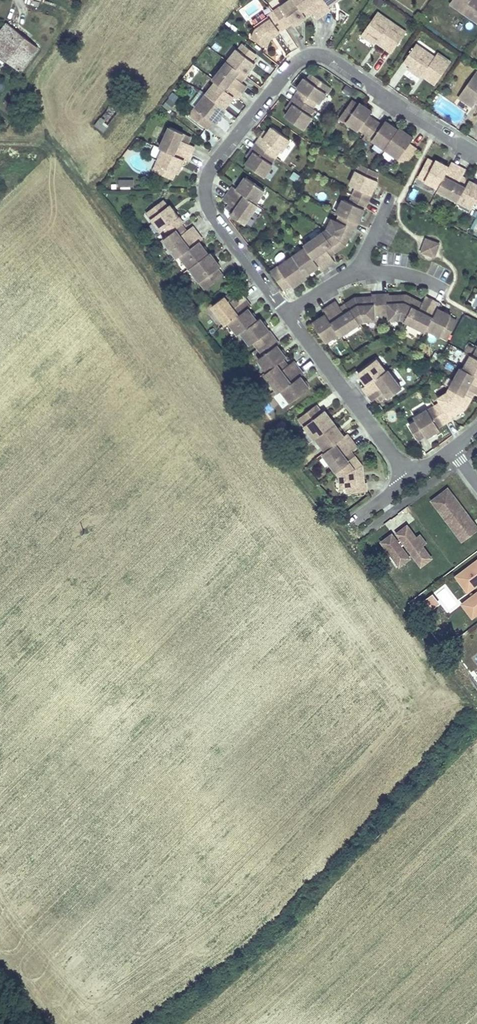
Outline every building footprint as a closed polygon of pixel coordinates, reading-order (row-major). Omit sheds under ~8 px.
[(260,27),(255,36),(269,43),(273,36),(295,22),(297,24),(310,16),(307,12),(314,8),(316,12),(320,18),(334,9),(332,5),(340,0),(293,0),(278,10),(271,15),(273,18),(260,27)] [(454,4),(473,17),(476,16),(476,0),(457,0),(454,4)] [(395,52),(409,33),(381,12),(365,34),(379,44),(381,40),(383,37),(392,44),(390,47),(389,48),(395,52)] [(273,18),(271,15),(258,24),(260,27),(273,18)] [(0,33),(0,55),(19,70),(37,48),(7,24),(0,33)] [(392,44),(383,37),(381,40),(390,47),(392,44)] [(193,114),(210,127),(215,120),(218,122),(224,115),(222,113),(227,106),(227,107),(237,95),(240,98),(250,85),(244,80),(240,77),(245,71),(248,74),(258,62),(254,59),(259,52),(246,43),(241,49),(240,48),(216,79),(219,81),(204,100),(207,101),(201,108),(199,106),(193,114)] [(439,85),(454,63),(441,54),(438,58),(432,53),(429,57),(422,52),(424,48),(420,45),(408,61),(414,65),(412,68),(424,77),(428,72),(433,76),(431,79),(439,85)] [(429,57),(432,53),(424,48),(422,52),(429,57)] [(244,80),(248,74),(245,71),(240,77),(244,80)] [(295,96),(312,107),(316,102),(318,103),(325,93),(322,91),(327,85),(313,75),(309,81),(307,80),(304,78),(297,88),(299,90),(301,91),(297,96),(295,95),(295,96)] [(462,97),(476,108),(476,106),(476,76),(462,97)] [(322,91),(325,93),(326,93),(331,87),(327,85),(322,91)] [(172,91),(162,106),(169,111),(179,96),(172,91)] [(298,98),(285,116),(302,129),(311,116),(309,115),(313,109),(295,96),(298,98)] [(298,98),(295,96),(286,108),(289,110),(298,98)] [(367,133),(376,120),(369,115),(373,111),(360,102),(358,104),(352,99),(344,111),(350,116),(347,120),(359,129),(360,128),(367,133)] [(96,125),(104,131),(118,112),(111,106),(96,125)] [(340,116),(347,120),(350,116),(344,111),(340,116)] [(382,124),(376,120),(367,133),(373,137),(372,138),(385,147),(398,129),(386,120),(382,124)] [(165,164),(161,171),(174,177),(178,170),(180,171),(187,158),(190,159),(197,144),(191,141),(187,139),(190,132),(174,124),(163,145),(167,147),(160,161),(165,164)] [(262,144),(262,145),(281,158),(285,152),(287,153),(296,140),(278,128),(274,134),(265,146),(262,144)] [(402,132),(398,129),(385,147),(392,152),(394,150),(401,155),(399,157),(397,160),(405,166),(417,149),(409,143),(414,137),(406,132),(403,135),(401,134),(402,132)] [(271,132),(262,144),(265,146),(274,134),(271,132)] [(281,158),(262,145),(265,147),(256,160),(252,165),(269,178),(278,165),(276,164),(281,158)] [(265,147),(262,145),(253,157),(256,160),(265,147)] [(437,163),(430,159),(423,172),(430,176),(427,181),(441,188),(447,177),(454,181),(461,167),(454,163),(451,168),(438,161),(437,163)] [(165,164),(160,161),(156,168),(161,171),(165,164)] [(360,164),(357,171),(362,173),(365,166),(360,164)] [(356,188),(353,195),(367,202),(377,181),(375,180),(378,173),(365,166),(362,173),(357,171),(350,185),(356,188)] [(468,171),(461,167),(454,181),(447,177),(441,188),(440,190),(461,201),(469,185),(463,182),(468,171)] [(294,171),(289,178),(296,182),(301,175),(294,171)] [(430,176),(423,172),(420,177),(427,181),(430,176)] [(232,186),(227,192),(239,201),(244,195),(254,202),(263,189),(244,176),(236,189),(232,186)] [(471,181),(469,185),(461,201),(474,208),(476,203),(476,184),(471,181)] [(242,223),(256,204),(254,202),(244,195),(239,201),(227,192),(222,199),(228,203),(232,206),(229,210),(231,212),(230,214),(242,223)] [(343,199),(336,213),(339,215),(357,223),(367,202),(353,195),(349,202),(343,199)] [(201,279),(207,287),(224,275),(219,267),(221,265),(216,258),(214,260),(209,253),(209,252),(201,240),(204,238),(194,225),(188,229),(184,232),(180,226),(184,223),(186,222),(172,203),(170,204),(165,198),(153,206),(158,213),(154,216),(163,228),(166,226),(171,232),(165,236),(179,255),(182,253),(196,272),(199,271),(203,277),(201,279)] [(149,210),(154,216),(158,213),(153,206),(149,210)] [(326,229),(322,232),(331,244),(329,245),(331,248),(333,252),(344,245),(346,241),(345,240),(350,229),(353,231),(357,223),(339,215),(336,222),(331,220),(326,229)] [(180,226),(184,232),(188,229),(184,223),(180,226)] [(322,232),(303,245),(304,247),(311,257),(318,253),(326,266),(333,261),(329,255),(326,251),(331,248),(329,245),(331,244),(322,232)] [(311,257),(304,247),(292,256),(304,275),(317,266),(319,270),(326,266),(318,253),(311,257)] [(304,275),(292,256),(285,261),(286,263),(279,268),(277,266),(269,271),(281,289),(289,283),(291,286),(299,281),(296,277),(299,276),(300,278),(304,275)] [(232,290),(228,293),(232,299),(236,296),(232,290)] [(291,401),(310,388),(301,376),(304,374),(294,360),(288,365),(284,368),(280,361),(283,359),(286,357),(278,345),(280,343),(261,317),(258,320),(249,308),(252,305),(242,292),(236,296),(232,299),(228,293),(213,304),(227,323),(230,321),(239,333),(242,331),(252,343),(255,341),(264,354),(259,358),(268,370),(265,372),(279,391),(282,389),(291,401)] [(362,297),(357,297),(346,304),(349,308),(351,311),(352,310),(360,322),(365,319),(375,319),(375,314),(383,313),(382,294),(374,295),(374,298),(362,298),(362,297)] [(403,297),(391,298),(391,294),(382,294),(383,313),(391,313),(391,318),(401,318),(406,321),(413,307),(415,308),(418,301),(408,296),(403,296),(403,297)] [(413,307),(406,321),(427,331),(428,329),(434,318),(427,315),(434,301),(427,298),(421,308),(416,306),(415,308),(413,307)] [(338,300),(330,305),(339,318),(333,322),(338,332),(340,334),(360,322),(352,310),(351,311),(349,308),(344,310),(342,306),(338,300)] [(452,317),(439,310),(441,305),(434,301),(427,315),(434,318),(428,329),(442,336),(444,332),(451,335),(458,322),(451,319),(452,317)] [(339,318),(330,305),(324,308),(326,313),(314,320),(325,340),(338,332),(333,322),(339,318)] [(444,332),(442,336),(449,340),(451,335),(444,332)] [(327,341),(329,348),(339,345),(336,338),(327,341)] [(465,370),(475,375),(471,382),(476,385),(476,359),(475,358),(472,356),(465,370)] [(283,359),(280,361),(284,368),(288,365),(283,359)] [(386,371),(376,359),(358,372),(367,384),(363,387),(368,394),(381,385),(376,378),(386,371)] [(451,389),(464,396),(465,394),(469,396),(471,392),(476,395),(476,385),(471,382),(475,375),(465,370),(462,368),(451,389)] [(402,389),(388,370),(386,371),(376,378),(381,385),(368,394),(373,401),(383,393),(386,398),(388,396),(390,398),(402,389)] [(448,393),(439,399),(442,403),(435,407),(438,412),(445,424),(452,419),(450,416),(461,410),(461,411),(465,409),(473,399),(469,396),(465,394),(464,396),(451,389),(448,393)] [(362,472),(361,466),(354,456),(350,458),(347,454),(351,451),(357,447),(347,434),(344,436),(335,424),(332,426),(328,419),(330,417),(325,410),(322,412),(316,404),(299,417),(306,426),(308,424),(312,430),(310,432),(315,439),(317,437),(326,450),(323,452),(340,475),(341,485),(346,484),(347,493),(366,491),(365,482),(363,482),(362,483),(361,472),(362,472)] [(435,407),(428,411),(431,416),(438,412),(435,407)] [(410,426),(418,439),(425,435),(426,438),(439,430),(438,428),(445,424),(438,412),(431,416),(428,411),(415,419),(417,422),(410,426)] [(464,539),(476,530),(476,528),(473,522),(470,524),(466,519),(471,514),(456,493),(455,494),(450,488),(434,499),(445,514),(449,511),(457,522),(453,525),(464,539)] [(445,514),(453,525),(457,522),(449,511),(445,514)] [(471,514),(466,519),(470,524),(473,522),(476,528),(476,522),(471,514)] [(393,532),(383,540),(389,548),(388,549),(396,560),(407,551),(402,545),(406,542),(422,564),(432,557),(424,545),(428,542),(421,533),(417,536),(409,524),(398,532),(403,538),(399,541),(393,532)] [(411,556),(407,551),(396,560),(399,565),(411,556)] [(458,576),(470,591),(476,586),(476,562),(458,576)] [(433,595),(429,598),(436,607),(440,604),(433,595)] [(429,598),(424,601),(431,610),(436,607),(429,598)] [(470,599),(464,603),(474,617),(476,615),(476,609),(470,599)]
